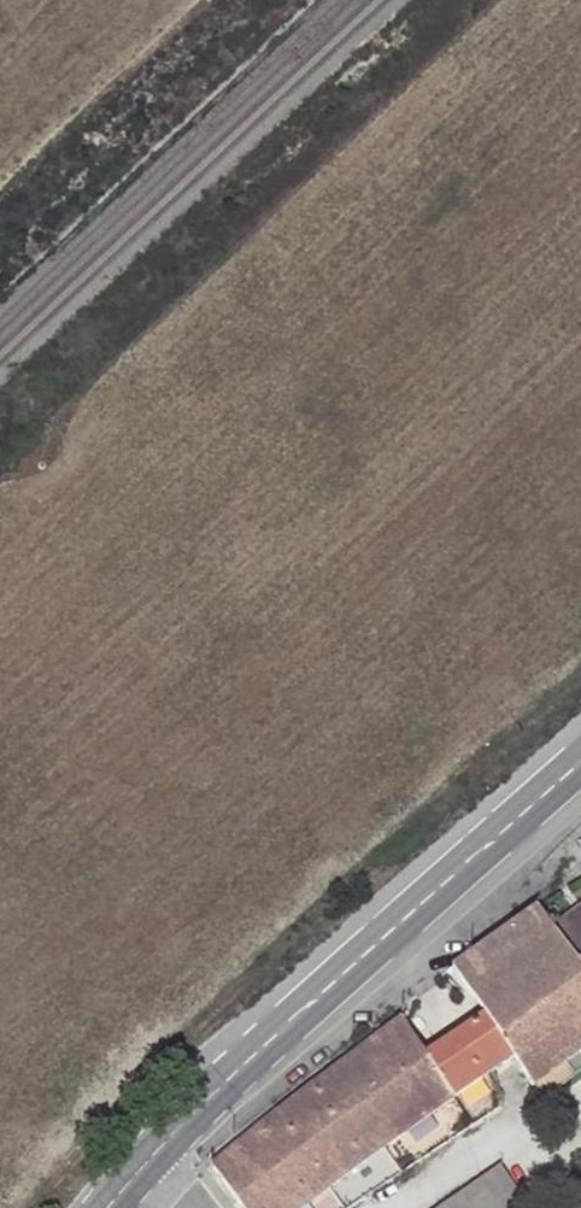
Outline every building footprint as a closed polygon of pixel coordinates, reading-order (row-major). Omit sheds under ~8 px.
[(531,1085),(580,1049),(580,967),(553,930),(536,909),(452,968),(484,1016),(513,1059),(531,1085)] [(553,930),(580,967),(580,909),(553,930)] [(484,1016),(424,1056),(400,1020),(356,1054),(314,1086),(273,1119),(213,1167),(243,1207),(299,1207),(311,1199),(346,1173),(367,1159),(453,1098),(513,1059),(484,1016)] [(367,1159),(346,1173),(355,1185),(375,1172),(367,1159)] [(442,1207),(517,1207),(524,1203),(501,1167),(442,1207)]
